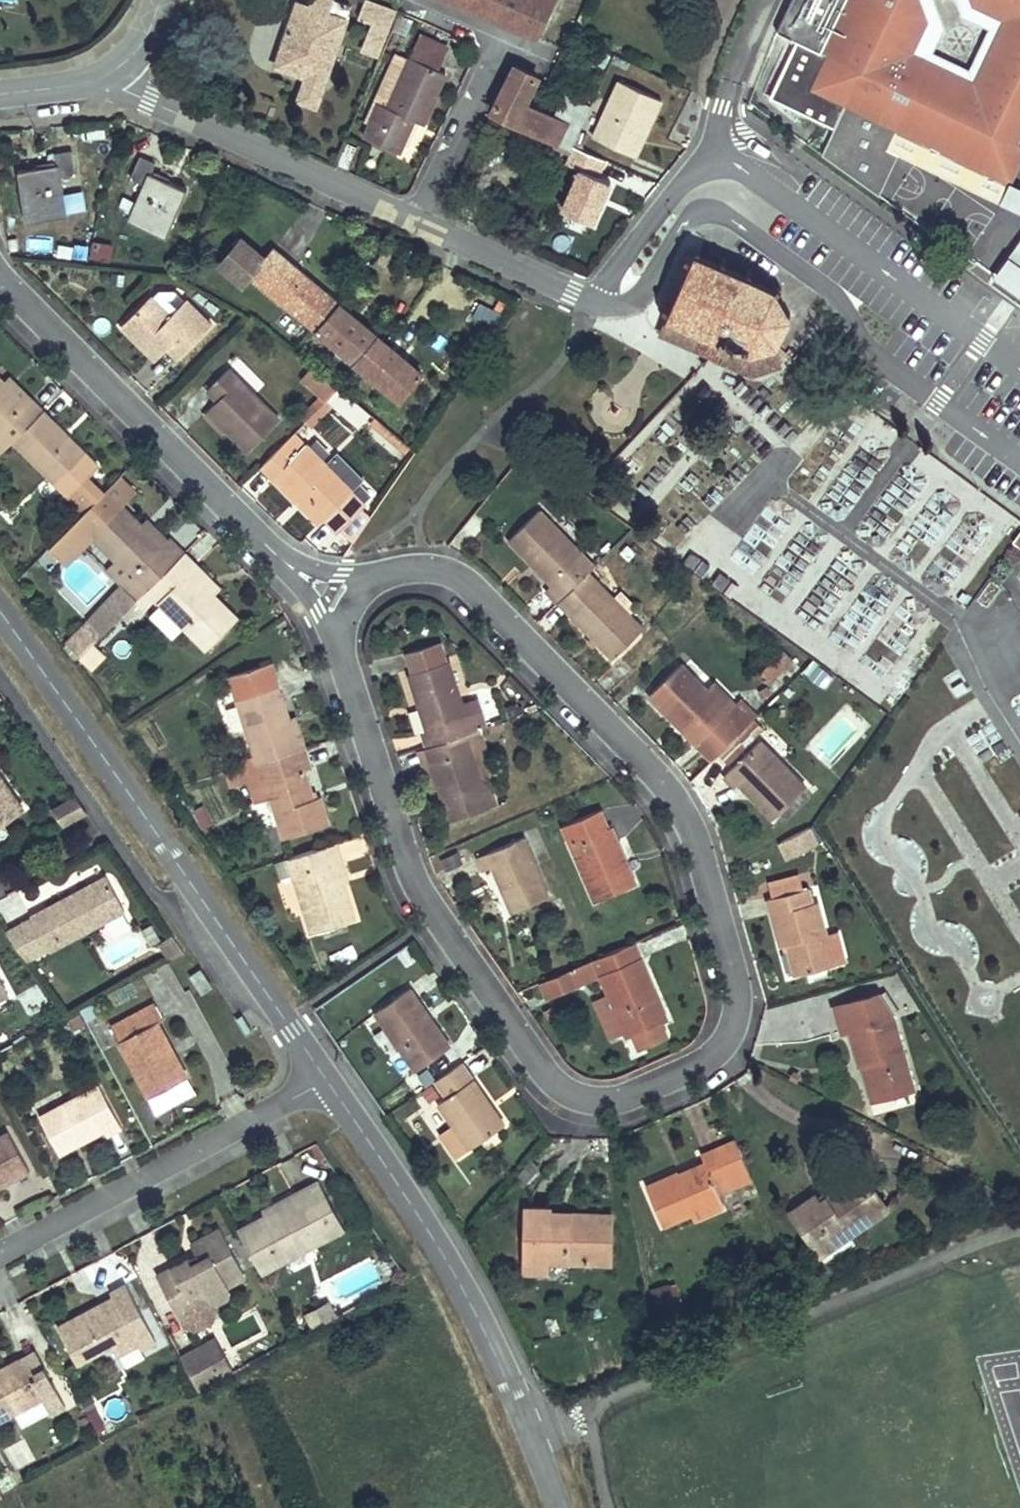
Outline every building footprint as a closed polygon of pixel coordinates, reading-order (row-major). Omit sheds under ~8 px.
[(271,1),(278,4),(266,36),(289,44),(280,66),(296,72),(325,0),(272,0),(271,1)] [(374,0),(355,0),(347,17),(364,24),(374,0)] [(398,19),(383,50),(373,45),(355,85),(360,88),(353,101),(385,116),(401,81),(408,85),(431,35),(424,31),(434,9),(416,0),(408,0),(398,19)] [(538,38),(556,0),(453,0),(538,38)] [(797,41),(820,52),(845,0),(791,0),(776,31),(797,41)] [(820,52),(826,55),(810,90),(843,106),(896,132),(1011,186),(1019,167),(1019,144),(1019,143),(1019,0),(969,0),(971,6),(1002,21),(974,81),(915,53),(930,21),(922,0),(845,0),(820,52)] [(940,16),(961,9),(958,0),(934,0),(940,16)] [(271,1),(259,33),(266,36),(278,4),(271,1)] [(388,14),(373,45),(383,50),(398,19),(388,14)] [(826,55),(820,52),(797,41),(770,98),(833,128),(834,125),(843,106),(810,90),(826,55)] [(514,65),(492,113),(571,149),(572,145),(590,106),(565,94),(554,117),(525,103),(538,75),(514,65)] [(619,81),(593,136),(635,156),(661,100),(619,81)] [(887,150),(896,132),(843,106),(834,125),(887,150)] [(605,159),(572,145),(571,149),(564,162),(580,170),(562,209),(592,223),(611,182),(597,176),(605,159)] [(16,170),(25,222),(68,215),(61,173),(76,171),(72,147),(54,150),(57,163),(16,170)] [(152,160),(136,154),(128,175),(145,181),(130,220),(166,234),(185,185),(148,171),(152,160)] [(106,260),(111,243),(89,237),(85,255),(106,260)] [(264,259),(241,239),(219,265),(242,284),(251,274),(264,259)] [(666,310),(667,315),(692,326),(685,343),(710,355),(715,342),(719,344),(714,357),(751,373),(781,364),(777,344),(779,341),(775,337),(785,318),(790,318),(790,313),(785,313),(774,294),(781,288),(779,284),(771,290),(748,280),(752,271),(748,269),(745,276),(723,266),(726,259),(722,257),(719,265),(697,255),(700,248),(696,246),(693,254),(690,256),(685,254),(683,258),(690,261),(669,307),(663,303),(661,307),(666,310)] [(316,329),(338,304),(272,249),(264,259),(251,274),(316,329)] [(151,292),(118,324),(154,360),(166,349),(176,360),(214,322),(188,295),(185,298),(174,287),(159,287),(153,294),(151,292)] [(388,345),(338,304),(316,329),(366,371),(388,345)] [(692,326),(667,315),(659,332),(685,343),(692,326)] [(274,389),(223,337),(185,374),(195,385),(202,379),(242,420),(274,389)] [(710,355),(714,357),(719,344),(715,342),(710,355)] [(388,345),(366,371),(400,400),(422,374),(388,345)] [(318,371),(312,366),(292,387),(297,392),(318,371)] [(297,392),(301,396),(324,374),(319,370),(318,371),(297,392)] [(15,441),(44,412),(33,401),(27,406),(6,385),(0,379),(0,456),(15,441)] [(6,385),(27,406),(33,401),(11,380),(6,385)] [(298,415),(286,403),(252,437),(287,472),(293,468),(314,489),(316,491),(318,490),(328,500),(331,497),(352,476),(355,474),(345,463),(346,462),(346,461),(357,451),(331,424),(321,435),(300,413),(298,415)] [(100,495),(83,478),(97,465),(44,412),(15,441),(85,510),(100,495)] [(287,472),(309,495),(314,489),(293,468),(287,472)] [(345,511),(362,486),(352,476),(331,497),(345,511)] [(121,585),(135,600),(184,550),(170,536),(162,543),(122,503),(133,492),(118,477),(100,495),(85,510),(49,546),(64,562),(81,546),(92,534),(117,559),(106,571),(121,585)] [(541,508),(507,540),(550,585),(544,591),(556,603),(557,602),(590,570),(596,565),(541,508)] [(117,559),(92,534),(81,546),(106,571),(117,559)] [(135,600),(144,608),(157,596),(209,648),(239,619),(217,596),(224,589),(184,550),(135,600)] [(590,570),(557,602),(590,637),(586,641),(592,647),(597,643),(612,659),(645,627),(631,613),(615,596),(590,570)] [(65,641),(80,655),(135,600),(121,585),(65,641)] [(615,596),(631,613),(637,607),(621,590),(615,596)] [(404,652),(411,672),(448,661),(442,640),(404,652)] [(794,660),(783,649),(760,671),(771,683),(794,660)] [(819,664),(813,659),(803,670),(809,676),(818,664),(819,664)] [(420,733),(424,747),(481,729),(488,727),(478,697),(463,701),(450,660),(448,661),(411,672),(407,673),(425,731),(420,733)] [(648,696),(711,760),(758,715),(741,698),(736,703),(715,680),(708,687),(682,662),(648,696)] [(234,677),(260,763),(300,751),(291,720),(274,664),(234,677)] [(829,673),(818,664),(809,676),(808,677),(819,686),(829,673)] [(771,693),(768,686),(758,691),(761,698),(771,693)] [(477,692),(484,713),(497,709),(490,687),(477,692)] [(291,720),(300,751),(308,748),(298,717),(291,720)] [(437,786),(448,820),(497,805),(489,779),(496,777),(481,729),(424,747),(437,786)] [(807,785),(762,739),(723,777),(733,788),(738,784),(772,819),(807,785)] [(437,786),(424,747),(416,749),(428,789),(437,786)] [(249,766),(254,782),(268,777),(274,798),(287,838),(331,825),(323,799),(317,801),(307,771),(314,768),(308,748),(300,751),(260,763),(249,766)] [(25,807),(0,771),(0,825),(25,807)] [(254,782),(260,802),(274,798),(268,777),(254,782)] [(90,813),(77,796),(52,809),(65,827),(90,813)] [(602,808),(561,826),(593,902),(638,882),(613,825),(610,827),(602,808)] [(819,843),(811,826),(778,843),(786,860),(819,843)] [(525,836),(476,857),(482,871),(491,867),(510,913),(550,895),(525,836)] [(337,842),(273,862),(279,878),(291,874),(310,933),(356,918),(345,882),(349,881),(337,842)] [(457,852),(440,860),(445,872),(463,863),(457,852)] [(141,904),(121,867),(93,882),(95,887),(89,890),(86,886),(45,907),(46,908),(65,943),(65,944),(141,904)] [(799,872),(768,881),(772,897),(804,889),(799,872)] [(95,887),(93,882),(86,886),(89,890),(95,887)] [(792,970),(794,975),(836,964),(828,933),(819,901),(814,902),(810,887),(804,889),(772,897),(766,898),(778,946),(782,945),(784,953),(780,954),(785,972),(792,970)] [(65,943),(46,908),(37,912),(56,948),(65,943)] [(37,912),(19,922),(42,955),(56,948),(37,912)] [(828,933),(836,964),(847,961),(839,931),(828,933)] [(172,935),(158,944),(172,960),(184,951),(172,935)] [(636,942),(592,961),(599,977),(607,994),(623,1032),(626,1038),(632,1035),(638,1049),(669,1036),(663,1021),(669,1019),(636,942)] [(568,971),(575,988),(599,977),(592,961),(568,971)] [(546,981),(554,997),(575,988),(568,971),(546,981)] [(539,984),(546,1000),(554,997),(546,981),(539,984)] [(3,983),(0,985),(0,1000),(9,995),(3,983)] [(410,986),(375,1010),(417,1068),(451,1044),(410,986)] [(880,991),(831,1004),(840,1034),(848,1032),(857,1065),(860,1065),(870,1101),(880,1099),(913,1090),(916,1089),(896,1014),(880,991)] [(591,1001),(608,1039),(623,1032),(607,994),(591,1001)] [(146,1097),(188,1075),(176,1053),(173,1055),(169,1048),(173,1046),(159,1020),(162,1018),(153,1002),(110,1024),(118,1040),(117,1041),(146,1097)] [(98,1014),(92,1003),(80,1009),(86,1020),(98,1014)] [(554,1014),(551,1007),(543,1011),(547,1018),(554,1014)] [(85,1024),(79,1012),(68,1019),(74,1030),(85,1024)] [(506,1122),(464,1060),(433,1081),(443,1096),(436,1101),(451,1125),(441,1132),(443,1148),(450,1160),(506,1122)] [(97,1083),(39,1115),(60,1155),(105,1131),(108,1137),(122,1129),(97,1083)] [(917,1105),(913,1090),(880,1099),(884,1114),(917,1105)] [(674,1148),(643,1163),(662,1201),(686,1188),(717,1173),(716,1169),(748,1154),(738,1133),(720,1142),(712,1124),(696,1131),(700,1140),(677,1152),(674,1148)] [(0,1134),(0,1188),(30,1172),(7,1130),(0,1134)] [(815,1190),(787,1210),(819,1257),(850,1236),(890,1209),(860,1165),(821,1192),(823,1195),(819,1197),(815,1190)] [(690,1196),(721,1181),(717,1173),(686,1188),(690,1196)] [(239,1226),(262,1270),(342,1228),(317,1180),(293,1192),(296,1196),(266,1212),(239,1226)] [(263,1208),(266,1212),(296,1196),(293,1192),(263,1208)] [(524,1203),(522,1260),(549,1261),(612,1262),(613,1209),(552,1207),(552,1204),(524,1203)] [(170,1264),(154,1272),(182,1325),(195,1329),(215,1319),(218,1302),(227,1298),(234,1294),(229,1286),(226,1280),(242,1271),(218,1225),(191,1239),(198,1253),(201,1257),(192,1262),(189,1258),(187,1253),(169,1262),(170,1264)] [(850,1236),(819,1257),(825,1266),(856,1245),(850,1236)] [(201,1257),(198,1253),(189,1258),(192,1262),(201,1257)] [(522,1272),(549,1273),(549,1261),(522,1260),(522,1272)] [(229,1286),(246,1278),(242,1271),(226,1280),(229,1286)] [(673,1279),(647,1288),(655,1313),(682,1304),(673,1279)] [(154,1340),(124,1283),(110,1290),(113,1296),(57,1325),(76,1362),(108,1346),(112,1353),(114,1352),(115,1354),(136,1343),(139,1348),(154,1340)] [(335,1314),(328,1300),(318,1305),(326,1319),(329,1318),(335,1314)] [(326,1319),(318,1305),(304,1312),(312,1327),(326,1319)] [(227,1359),(214,1335),(202,1342),(215,1366),(227,1359)] [(215,1366),(202,1342),(180,1353),(199,1389),(233,1371),(227,1359),(215,1366)] [(34,1348),(20,1356),(30,1376),(35,1374),(33,1370),(43,1365),(34,1348)] [(0,1366),(0,1419),(41,1398),(50,1415),(66,1407),(43,1365),(33,1370),(35,1374),(30,1376),(20,1356),(0,1366)] [(26,1443),(12,1447),(18,1465),(32,1460),(26,1443)]
